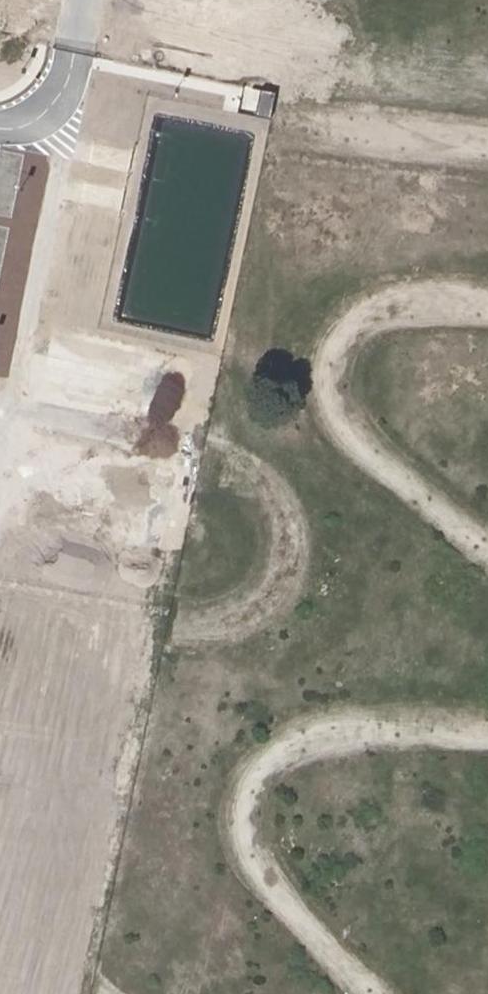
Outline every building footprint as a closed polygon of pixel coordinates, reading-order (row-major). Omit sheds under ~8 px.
[(270,118),(277,92),(245,85),(244,90),(240,112),(270,118)]
